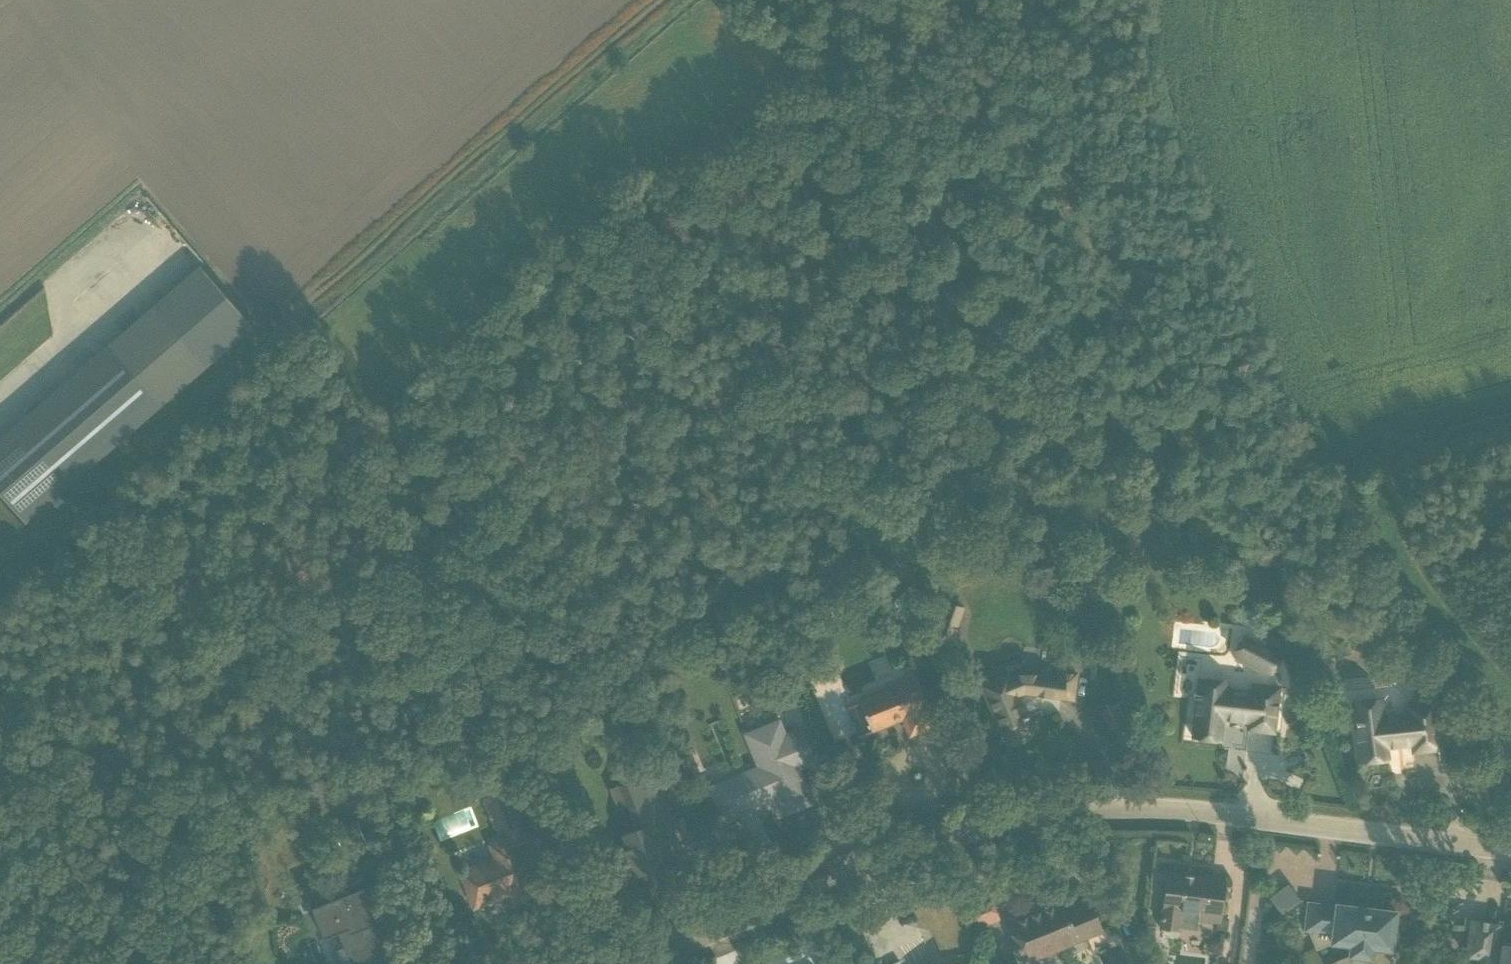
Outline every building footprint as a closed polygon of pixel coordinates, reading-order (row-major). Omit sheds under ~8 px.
[(0,444),(0,488),(31,526),(218,370),(164,307),(0,444)] [(1012,664),(969,683),(992,737),(1023,724),(1016,703),(1069,712),(1073,669),(1012,664)] [(914,674),(835,707),(850,742),(936,716),(914,674)] [(1191,681),(1187,736),(1216,738),(1217,722),(1252,725),(1254,695),(1220,692),(1221,683),(1191,681)] [(1435,708),(1353,708),(1353,766),(1378,766),(1378,743),(1435,743),(1435,708)] [(750,770),(699,794),(718,827),(801,795),(797,777),(809,769),(792,733),(776,735),(771,722),(735,735),(750,770)] [(482,861),(443,875),(473,915),(518,903),(502,858),(511,844),(503,834),(479,846),(482,861)] [(1220,878),(1157,871),(1153,910),(1216,916),(1220,878)] [(995,910),(1013,952),(1095,917),(1085,892),(1060,902),(1053,886),(995,910)] [(309,928),(329,963),(359,963),(377,958),(377,924),(358,916),(353,892),(317,907),(325,929),(309,928)] [(1302,903),(1304,950),(1346,955),(1349,963),(1399,963),(1404,911),(1302,903)] [(1474,914),(1474,963),(1510,963),(1510,914),(1474,914)]
